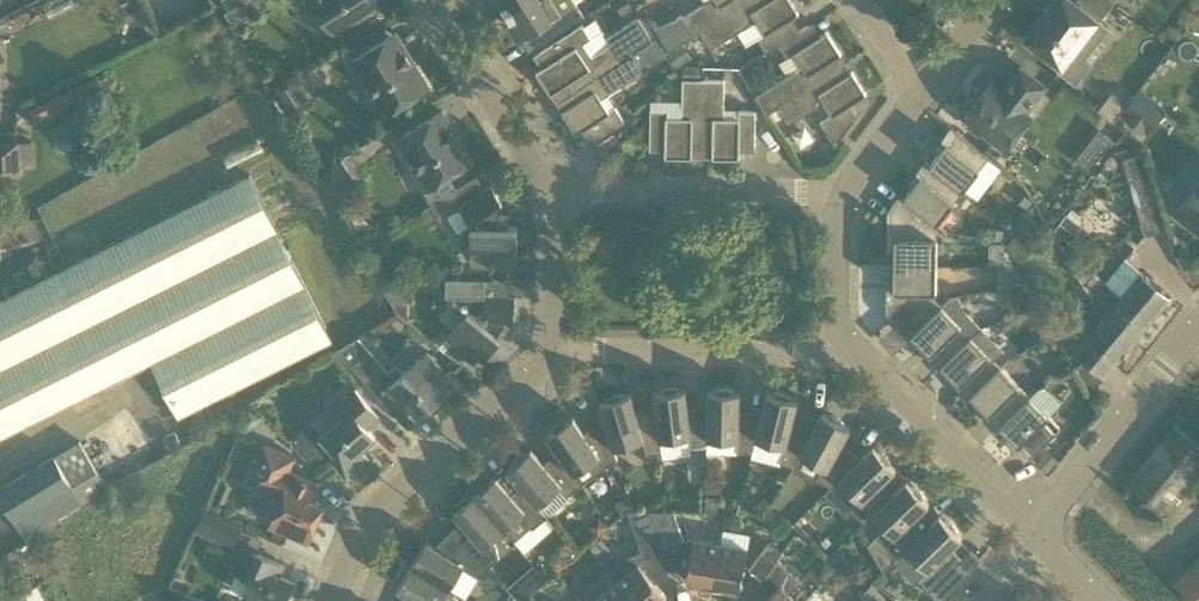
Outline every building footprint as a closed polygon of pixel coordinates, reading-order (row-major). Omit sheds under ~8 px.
[(229,10),(230,10),(245,0),(223,0),(229,10)] [(230,10),(239,23),(269,5),(266,0),(245,0),(230,10)] [(306,11),(316,5),(334,34),(340,30),(358,19),(378,6),(374,0),(299,0),(306,11)] [(497,11),(501,8),(505,15),(529,0),(490,0),(497,11)] [(517,42),(543,26),(551,38),(580,19),(584,16),(574,0),(529,0),(505,15),(510,23),(506,25),(517,42)] [(749,0),(703,0),(705,3),(683,17),(681,15),(668,22),(662,24),(654,27),(669,50),(749,0)] [(796,32),(788,20),(799,14),(790,0),(749,0),(669,50),(669,51),(692,37),(700,32),(712,49),(755,21),(764,33),(757,37),(767,50),(796,32)] [(1076,83),(1092,62),(1085,57),(1107,28),(1098,21),(1099,20),(1073,0),(1054,0),(1048,7),(1044,9),(1046,10),(1040,18),(1038,17),(1037,21),(1025,38),(1044,52),(1062,67),(1059,70),(1076,83)] [(546,65),(536,72),(550,95),(554,92),(560,100),(634,53),(653,41),(639,17),(607,38),(610,43),(591,56),(583,43),(590,38),(582,24),(558,39),(538,52),(546,65)] [(754,96),(765,113),(842,65),(837,57),(841,54),(827,31),(816,38),(808,25),(796,32),(767,50),(767,51),(780,43),(788,57),(780,62),(788,76),(754,96)] [(384,114),(409,99),(429,87),(395,33),(350,61),(384,114)] [(560,100),(565,109),(561,112),(576,134),(586,128),(594,141),(615,128),(624,121),(615,108),(609,112),(601,99),(645,71),(634,53),(560,100)] [(842,65),(765,113),(766,114),(780,105),(791,122),(823,102),(831,115),(820,122),(835,146),(854,119),(846,107),(866,94),(852,71),(848,74),(842,65)] [(979,135),(981,132),(1005,150),(1032,116),(1027,112),(1046,87),(1020,66),(1001,91),(990,83),(963,118),(969,122),(967,125),(979,135)] [(93,78),(29,109),(35,120),(99,89),(93,78)] [(299,79),(274,95),(284,112),(310,96),(299,79)] [(702,153),(703,80),(682,79),(682,117),(666,117),(666,110),(650,109),(649,145),(665,145),(665,158),(692,158),(692,153),(702,153)] [(724,80),(703,80),(702,153),(712,154),(712,158),(739,159),(739,146),(755,147),(755,111),(739,111),(739,109),(723,109),(724,80)] [(1166,111),(1139,90),(1120,114),(1119,115),(1145,136),(1166,111)] [(1105,102),(1098,110),(1106,116),(1113,122),(1119,115),(1120,114),(1105,102)] [(452,127),(442,111),(421,123),(397,139),(417,171),(421,168),(432,186),(424,192),(430,205),(436,201),(456,188),(449,176),(469,163),(456,142),(460,139),(452,127)] [(962,190),(988,157),(975,146),(956,131),(955,131),(951,129),(941,142),(945,145),(930,164),(926,161),(926,162),(962,190)] [(1099,130),(1074,161),(1088,172),(1113,141),(1099,130)] [(613,135),(597,145),(605,156),(617,140),(613,135)] [(37,166),(36,141),(18,143),(0,143),(0,175),(19,174),(19,166),(37,166)] [(1143,153),(1123,159),(1145,235),(1165,230),(1143,153)] [(334,199),(356,186),(340,160),(318,174),(334,199)] [(937,224),(962,190),(926,162),(916,175),(919,178),(904,198),(900,195),(937,224)] [(1186,181),(1194,187),(1173,213),(1198,234),(1198,164),(1186,181)] [(151,362),(179,417),(332,341),(250,175),(66,266),(0,299),(0,438),(151,362)] [(430,206),(422,211),(430,224),(438,219),(439,220),(460,207),(471,225),(470,258),(470,267),(490,268),(490,266),(492,266),(516,267),(517,226),(508,226),(508,212),(500,212),(497,206),(502,202),(492,185),(465,202),(456,188),(436,201),(430,205),(430,206)] [(894,265),(935,266),(936,225),(937,224),(900,195),(890,208),(894,211),(890,217),(889,240),(894,240),(894,265)] [(989,228),(987,237),(1000,239),(1002,230),(989,228)] [(908,339),(941,306),(935,299),(935,266),(894,265),(893,291),(889,291),(888,311),(900,324),(897,327),(908,339)] [(1014,268),(998,267),(998,288),(1023,283),(1014,268)] [(1091,298),(1108,312),(1105,316),(1134,340),(1171,296),(1141,271),(1121,296),(1110,286),(1111,285),(1105,280),(1091,298)] [(378,277),(399,314),(407,321),(408,301),(405,301),(406,277),(378,277)] [(484,279),(446,278),(446,297),(454,297),(454,308),(464,316),(447,337),(463,350),(466,346),(484,360),(500,340),(496,336),(505,325),(505,319),(515,319),(515,297),(484,296),(484,279)] [(1023,283),(998,288),(1016,314),(1039,305),(1023,283)] [(937,369),(971,336),(971,337),(980,328),(967,314),(957,296),(948,299),(941,306),(908,339),(909,339),(912,336),(929,354),(926,357),(937,369)] [(1091,298),(1065,330),(1080,343),(1074,351),(1086,360),(1086,361),(1104,376),(1134,340),(1105,316),(1108,312),(1091,298)] [(967,399),(1001,367),(994,360),(1004,350),(980,328),(971,337),(971,336),(937,369),(938,369),(942,366),(959,384),(955,387),(967,399)] [(350,366),(378,397),(394,415),(411,401),(422,414),(456,385),(440,367),(427,352),(403,373),(396,364),(388,371),(369,350),(367,352),(355,338),(331,352),(346,369),(350,366)] [(996,429),(1030,396),(1001,367),(967,399),(967,400),(971,396),(988,414),(985,417),(996,429)] [(996,429),(997,430),(1000,426),(1017,444),(1014,448),(1026,460),(1029,456),(1030,457),(1060,427),(1048,415),(1060,403),(1045,387),(1039,389),(1038,388),(1030,396),(996,429)] [(656,412),(661,452),(662,455),(692,451),(692,448),(707,447),(707,411),(688,414),(685,389),(679,390),(679,389),(674,388),(669,388),(664,389),(660,392),(654,393),(656,412)] [(707,411),(707,447),(707,453),(737,454),(737,452),(752,452),(755,439),(761,417),(739,417),(739,392),(733,392),(729,390),(724,389),(719,389),(714,391),(714,392),(708,392),(707,411)] [(363,399),(354,390),(333,408),(342,417),(320,436),(336,454),(330,459),(331,460),(347,478),(369,459),(360,450),(375,437),(367,427),(378,417),(363,399)] [(791,399),(787,396),(783,394),(778,393),(773,394),(772,394),(767,393),(761,417),(755,439),(785,446),(780,463),(793,466),(800,454),(813,430),(791,425),(797,401),(791,399)] [(624,396),(624,395),(619,395),(614,396),(609,398),(605,401),(605,402),(600,403),(606,424),(613,448),(642,440),(647,456),(661,452),(656,412),(637,418),(630,394),(624,396)] [(813,430),(800,454),(822,467),(817,478),(832,486),(839,479),(858,461),(838,450),(850,428),(844,425),(845,425),(841,421),(837,418),(833,416),(827,415),(827,416),(822,413),(813,430)] [(561,456),(574,474),(573,474),(581,485),(617,459),(613,448),(606,424),(587,438),(573,417),(568,421),(568,420),(563,421),(558,424),(554,427),(551,431),(552,432),(547,435),(561,456)] [(1198,474),(1198,445),(1175,425),(1126,484),(1164,516),(1198,474)] [(0,489),(0,497),(24,536),(107,486),(79,441),(0,489)] [(270,525),(286,532),(308,542),(324,505),(309,498),(316,482),(290,471),(297,456),(265,442),(247,483),(265,490),(282,498),(270,525)] [(858,461),(839,479),(860,501),(852,510),(864,522),(873,514),(888,498),(877,487),(895,469),(891,465),(889,460),(886,456),(882,453),(878,451),(877,451),(873,447),(858,461)] [(526,453),(521,455),(517,457),(513,461),(511,466),(507,470),(521,486),(548,517),(572,498),(569,495),(581,485),(573,474),(574,474),(561,456),(547,468),(531,449),(526,453)] [(548,518),(548,517),(521,486),(511,495),(495,477),(474,495),(504,529),(515,541),(531,527),(533,529),(546,517),(548,518)] [(885,527),(868,544),(882,570),(883,571),(894,560),(922,533),(934,520),(923,509),(928,503),(924,499),(925,499),(923,494),(920,490),(916,487),(911,485),(906,481),(888,498),(873,514),(885,527)] [(491,539),(504,529),(474,495),(472,497),(469,493),(454,506),(457,510),(454,513),(471,532),(459,543),(487,569),(499,558),(496,544),(491,539)] [(643,556),(645,555),(663,549),(651,511),(627,511),(641,552),(643,556)] [(651,511),(663,549),(681,543),(684,542),(683,540),(673,511),(651,511)] [(240,529),(203,512),(195,529),(232,546),(240,529)] [(894,560),(912,579),(918,579),(939,600),(947,600),(969,573),(959,563),(960,561),(949,550),(962,538),(957,534),(958,533),(956,529),(953,524),(949,521),(944,519),(944,520),(940,515),(922,533),(894,560)] [(271,538),(281,543),(285,534),(274,530),(271,538)] [(1158,569),(1187,545),(1178,534),(1149,558),(1158,569)] [(713,586),(721,544),(694,539),(689,538),(683,540),(684,542),(681,543),(683,551),(691,552),(691,558),(686,581),(713,586)] [(748,569),(763,579),(777,558),(782,551),(768,541),(762,549),(748,569)] [(487,569),(459,543),(447,555),(426,542),(412,565),(449,588),(467,598),(479,577),(487,569)] [(748,548),(721,544),(713,586),(740,591),(748,548)] [(246,548),(235,572),(250,578),(243,595),(257,600),(285,600),(293,582),(276,574),(281,564),(283,566),(283,564),(246,548)] [(645,555),(643,556),(641,552),(625,558),(629,572),(618,581),(635,600),(661,600),(667,596),(648,574),(654,569),(645,558),(645,555)] [(763,579),(760,583),(771,594),(764,600),(796,600),(789,594),(801,583),(777,558),(763,579)] [(1175,579),(1193,600),(1198,600),(1198,559),(1175,579)] [(449,588),(412,565),(397,588),(418,600),(441,600),(449,588)] [(568,567),(562,573),(569,581),(575,575),(568,567)] [(618,581),(597,599),(599,600),(635,600),(618,581)] [(861,595),(867,600),(871,600),(880,592),(872,584),(861,595)] [(14,595),(16,600),(45,600),(39,585),(14,595)] [(812,591),(802,600),(822,600),(812,591)]
